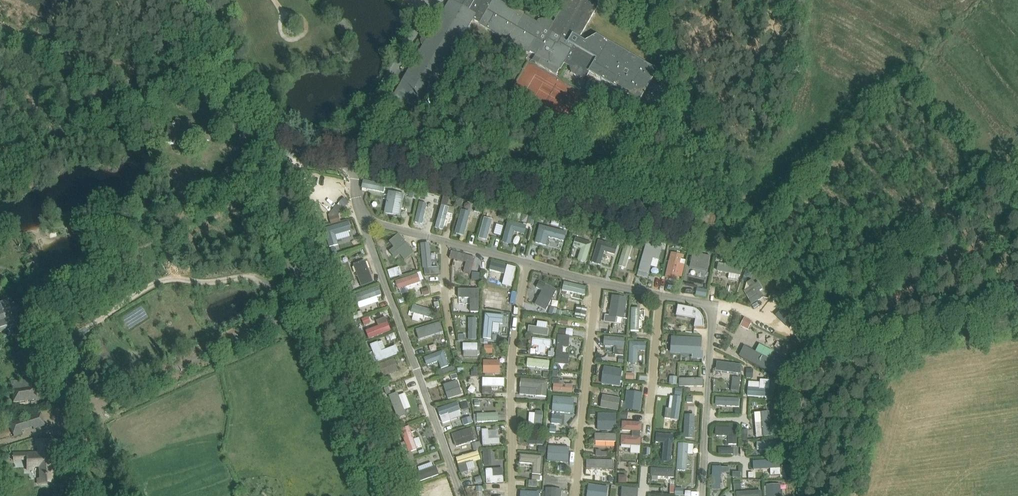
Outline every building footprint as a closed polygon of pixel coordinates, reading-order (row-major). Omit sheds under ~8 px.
[(597,35),(586,41),(579,38),(602,0),(566,0),(554,22),(547,18),(538,20),(536,23),(496,0),(451,0),(429,37),(427,35),(423,36),(421,41),(422,45),(424,46),(392,101),(422,119),(426,113),(420,109),(473,19),(476,21),(479,23),(478,24),(530,54),(531,52),(541,58),(538,64),(556,74),(559,69),(561,69),(564,63),(570,66),(571,73),(580,78),(587,76),(589,72),(640,102),(658,71),(597,35)] [(170,126),(168,134),(166,143),(177,146),(179,134),(209,141),(211,130),(192,126),(192,123),(177,120),(176,126),(174,125),(174,126),(170,126)] [(368,184),(367,192),(383,195),(384,187),(368,184)] [(418,192),(411,190),(409,198),(416,199),(418,192)] [(405,194),(389,191),(384,213),(401,216),(405,194)] [(444,195),(442,204),(448,206),(450,197),(444,195)] [(190,208),(186,209),(186,213),(195,213),(195,209),(202,209),(202,201),(190,202),(190,208)] [(417,222),(424,223),(427,205),(421,204),(417,222)] [(338,205),(335,209),(340,214),(344,210),(338,205)] [(475,211),(481,213),(483,206),(477,205),(475,211)] [(441,210),(436,229),(443,231),(448,212),(441,210)] [(465,239),(471,214),(462,212),(455,236),(465,239)] [(518,212),(516,220),(525,223),(528,214),(518,212)] [(528,223),(534,225),(536,217),(530,215),(528,223)] [(332,225),(341,223),(339,216),(330,219),(332,225)] [(479,242),(488,244),(494,220),(485,217),(479,242)] [(509,221),(509,220),(503,242),(511,245),(515,231),(525,234),(527,226),(519,223),(509,221)] [(562,221),(560,227),(567,229),(569,222),(562,221)] [(349,222),(324,229),(329,247),(339,245),(336,235),(351,231),(349,222)] [(568,232),(541,225),(536,243),(547,246),(550,237),(565,241),(568,232)] [(575,228),(573,234),(583,237),(585,231),(575,228)] [(399,234),(389,242),(394,248),(390,252),(396,259),(400,255),(405,261),(415,253),(399,234)] [(614,241),(622,244),(624,236),(617,234),(614,241)] [(649,237),(647,243),(658,246),(659,240),(649,237)] [(576,241),(574,246),(582,249),(578,260),(586,262),(593,243),(577,238),(576,241)] [(599,240),(592,262),(601,265),(605,251),(616,254),(618,246),(599,240)] [(658,246),(647,243),(639,271),(649,274),(654,258),(660,260),(663,248),(658,246)] [(431,247),(423,248),(426,263),(434,262),(431,247)] [(627,271),(632,252),(626,251),(621,270),(627,271)] [(711,256),(693,253),(690,267),(708,271),(711,256)] [(463,279),(471,279),(471,259),(458,259),(458,274),(463,274),(463,279)] [(720,263),(718,271),(729,273),(728,279),(739,281),(740,275),(742,276),(744,268),(745,263),(727,259),(726,264),(720,263)] [(365,261),(354,265),(362,285),(373,281),(365,261)] [(671,261),(670,261),(667,274),(665,278),(677,281),(678,276),(679,274),(682,275),(683,270),(680,270),(681,263),(680,263),(671,261)] [(492,262),(490,270),(512,275),(513,267),(492,262)] [(541,281),(543,274),(535,272),(533,278),(541,281)] [(395,284),(399,294),(422,286),(419,276),(395,284)] [(543,291),(535,304),(546,310),(557,290),(558,290),(541,280),(540,282),(538,286),(537,288),(543,291)] [(755,284),(753,280),(747,283),(750,287),(758,301),(764,297),(760,291),(763,289),(758,282),(755,284)] [(562,290),(584,295),(586,287),(564,282),(562,290)] [(483,287),(481,287),(481,309),(512,313),(516,293),(483,287)] [(354,296),(357,304),(378,296),(375,288),(354,296)] [(708,290),(698,288),(696,295),(707,297),(708,290)] [(480,289),(458,289),(458,298),(471,298),(470,312),(479,312),(480,289)] [(49,292),(48,294),(52,306),(59,304),(54,291),(49,292)] [(780,292),(774,298),(781,304),(786,298),(780,292)] [(627,299),(612,296),(609,316),(605,315),(604,323),(617,325),(618,319),(624,320),(627,299)] [(768,315),(776,304),(769,299),(761,310),(768,315)] [(5,330),(16,326),(14,318),(18,317),(14,304),(8,305),(7,302),(0,304),(0,331),(5,330)] [(436,313),(412,306),(409,315),(434,322),(436,313)] [(692,308),(678,306),(677,316),(696,319),(695,325),(704,325),(704,324),(704,322),(704,321),(704,320),(704,318),(703,317),(702,316),(702,315),(701,314),(700,313),(699,312),(698,311),(697,310),(696,310),(695,309),(693,309),(692,308)] [(580,308),(578,320),(585,321),(587,309),(580,308)] [(361,311),(352,314),(354,320),(363,317),(361,311)] [(632,311),(631,333),(633,333),(638,333),(639,334),(640,312),(632,311)] [(125,321),(131,326),(137,319),(131,314),(125,321)] [(486,314),(483,338),(491,339),(492,323),(501,323),(502,316),(486,314)] [(362,319),(365,326),(371,323),(369,317),(362,319)] [(753,322),(745,318),(741,326),(749,330),(753,322)] [(370,341),(391,333),(386,320),(377,323),(380,329),(367,334),(370,341)] [(799,329),(808,337),(814,330),(805,322),(799,329)] [(416,333),(419,342),(444,334),(441,325),(416,333)] [(528,333),(548,336),(549,329),(529,326),(528,333)] [(569,365),(570,355),(563,355),(563,354),(563,347),(568,348),(570,348),(570,342),(564,341),(564,335),(559,335),(556,364),(569,365)] [(626,338),(605,336),(605,340),(604,346),(616,347),(616,355),(625,356),(626,338)] [(698,359),(703,360),(704,352),(701,352),(702,338),(677,337),(676,354),(698,355),(698,359)] [(538,352),(545,353),(546,347),(550,348),(551,341),(533,339),(532,345),(539,346),(538,352)] [(647,343),(631,342),(630,362),(638,362),(638,349),(646,350),(647,343)] [(378,343),(371,345),(377,362),(399,354),(398,349),(396,347),(382,352),(378,343)] [(467,358),(478,358),(479,345),(464,345),(464,353),(467,353),(467,358)] [(745,347),(740,357),(777,376),(785,361),(773,355),(771,360),(745,347)] [(443,352),(426,358),(428,365),(439,361),(442,369),(449,366),(443,352)] [(610,356),(597,354),(597,362),(609,363),(610,356)] [(542,370),(549,370),(550,360),(530,358),(529,363),(543,365),(542,370)] [(394,359),(378,365),(383,377),(398,371),(394,359)] [(485,362),(485,374),(496,374),(496,362),(485,362)] [(718,362),(717,371),(722,372),(721,379),(733,381),(734,378),(734,374),(742,374),(743,365),(718,362)] [(623,369),(604,366),(601,384),(620,387),(623,369)] [(554,392),(573,393),(574,385),(565,384),(562,381),(561,381),(561,379),(553,378),(553,384),(554,384),(554,391),(554,392)] [(733,381),(732,391),(739,392),(741,379),(734,378),(733,381)] [(505,387),(505,379),(483,379),(483,394),(492,395),(492,387),(505,387)] [(548,381),(522,379),(521,388),(538,389),(537,396),(547,397),(548,381)] [(679,379),(679,387),(703,387),(703,379),(679,379)] [(11,383),(12,392),(13,402),(34,400),(32,380),(11,383)] [(760,389),(748,388),(748,397),(768,398),(770,381),(760,380),(760,389)] [(448,399),(462,394),(458,381),(444,385),(448,399)] [(392,395),(389,387),(383,389),(386,397),(392,395)] [(641,411),(643,393),(627,391),(626,402),(625,409),(641,411)] [(621,399),(603,396),(600,408),(618,411),(621,399)] [(574,399),(553,397),(552,412),(556,413),(556,416),(553,416),(552,424),(562,425),(563,417),(560,417),(560,416),(560,413),(573,414),(574,399)] [(680,421),(683,398),(674,397),(672,409),(666,409),(665,419),(671,420),(680,421)] [(718,397),(718,403),(736,405),(736,398),(718,397)] [(461,410),(458,402),(438,409),(441,417),(443,423),(449,421),(451,421),(449,415),(461,410)] [(401,405),(394,408),(400,424),(423,415),(421,409),(404,415),(401,405)] [(534,431),(542,432),(543,412),(536,412),(536,414),(534,431)] [(41,413),(9,422),(13,437),(21,434),(20,431),(33,427),(33,429),(45,426),(41,413)] [(617,414),(607,414),(604,414),(604,425),(598,425),(598,431),(617,431),(617,414)] [(478,415),(478,423),(500,423),(500,415),(478,415)] [(693,438),(695,426),(696,417),(687,416),(685,437),(693,438)] [(472,417),(462,419),(464,426),(473,423),(472,417)] [(621,436),(621,445),(641,446),(642,437),(640,437),(641,432),(642,432),(642,423),(622,422),(622,431),(633,432),(632,437),(621,436)] [(749,426),(751,434),(771,431),(769,423),(749,426)] [(729,445),(738,445),(738,437),(738,428),(717,427),(717,436),(729,436),(729,445)] [(402,431),(409,452),(417,449),(410,428),(402,431)] [(471,429),(452,434),(455,441),(456,447),(476,441),(473,428),(471,429)] [(489,429),(482,430),(483,446),(501,445),(500,439),(489,439),(489,429)] [(657,433),(656,442),(664,443),(662,462),(672,463),(675,435),(657,433)] [(595,436),(595,444),(617,444),(617,436),(595,436)] [(524,444),(545,446),(545,439),(525,437),(524,444)] [(53,452),(53,440),(36,440),(36,447),(38,447),(38,453),(26,453),(26,455),(26,457),(26,459),(26,466),(26,469),(31,469),(31,467),(39,466),(39,479),(37,479),(37,484),(40,484),(48,484),(52,484),(52,475),(55,475),(55,474),(55,464),(55,463),(53,463),(53,456),(52,455),(52,453),(53,452)] [(757,442),(757,450),(778,449),(777,442),(757,442)] [(572,462),(572,447),(550,446),(550,461),(572,462)] [(418,458),(423,469),(442,460),(437,449),(418,458)] [(456,461),(459,470),(482,463),(479,454),(456,461)] [(532,474),(541,475),(543,456),(520,454),(519,463),(533,464),(532,474)] [(484,458),(484,466),(492,465),(492,457),(484,458)] [(774,459),(776,479),(784,478),(781,458),(774,459)] [(686,473),(687,462),(679,461),(678,473),(686,473)] [(417,473),(420,481),(439,474),(436,467),(417,473)] [(713,467),(712,489),(720,490),(721,467),(713,467)] [(486,469),(487,484),(504,483),(503,468),(486,469)] [(676,469),(652,468),(651,477),(675,478),(676,469)] [(587,495),(607,495),(609,487),(589,484),(587,495)] [(774,484),(766,484),(767,495),(775,495),(774,484)] [(639,489),(622,488),(622,495),(639,495),(639,489)]
